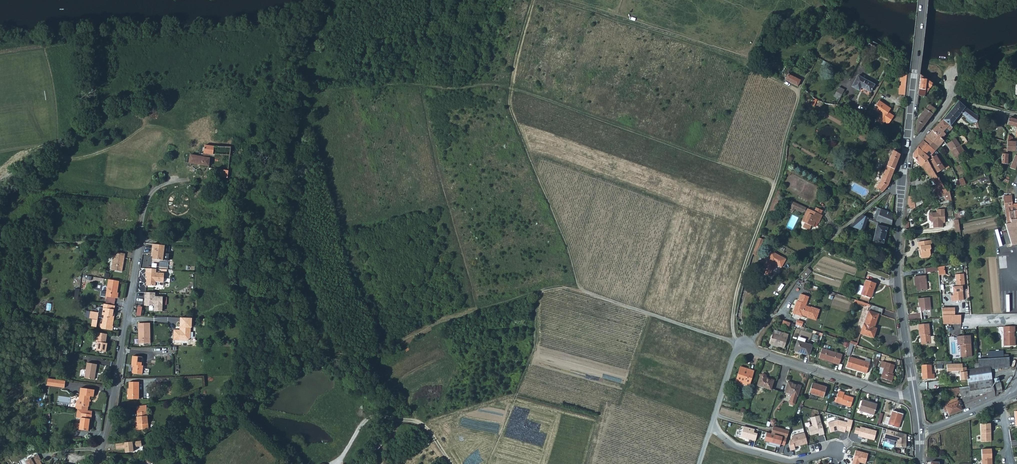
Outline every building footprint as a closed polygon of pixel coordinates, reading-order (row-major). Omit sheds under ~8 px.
[(382,58),(383,44),(374,44),(373,58),(382,58)] [(788,74),(793,77),(797,68),(789,64),(785,73),(788,74)] [(801,81),(797,78),(793,77),(788,74),(786,80),(798,86),(801,81)] [(875,84),(859,76),(853,87),(861,91),(862,87),(871,92),(875,84)] [(917,95),(924,96),(925,85),(931,89),(933,85),(926,80),(919,79),(917,95)] [(844,89),(838,86),(834,96),(839,99),(844,89)] [(894,116),(889,112),(891,109),(880,100),(874,108),(881,113),(876,120),(882,124),(884,121),(888,124),(894,116)] [(957,102),(942,120),(949,126),(960,114),(973,124),(968,125),(969,131),(973,131),(977,131),(976,123),(975,123),(977,117),(964,108),(957,102)] [(915,132),(914,131),(913,134),(913,137),(914,137),(935,109),(928,104),(916,121),(915,132)] [(1016,119),(1009,118),(1007,125),(1016,127),(1015,137),(1016,137),(1016,117),(1016,119)] [(942,120),(931,131),(940,139),(948,131),(949,131),(952,128),(949,126),(942,120)] [(931,131),(926,137),(938,147),(942,142),(943,141),(940,139),(931,131)] [(1007,151),(1015,151),(1015,142),(1012,142),(1013,138),(1009,135),(1007,140),(1007,144),(1003,144),(1001,150),(1007,150),(1007,151)] [(950,152),(954,150),(957,156),(964,152),(961,146),(960,146),(953,136),(945,142),(951,150),(950,152)] [(926,137),(922,141),(934,151),(938,147),(926,137)] [(929,157),(934,151),(922,141),(917,147),(929,157)] [(220,146),(205,145),(204,153),(219,154),(220,146)] [(231,147),(220,146),(219,154),(230,155),(231,147)] [(921,166),(920,167),(932,181),(936,187),(933,189),(936,194),(943,189),(926,160),(929,157),(917,147),(912,154),(912,158),(921,166)] [(957,156),(954,150),(950,152),(949,152),(953,158),(955,157),(956,160),(959,159),(957,156)] [(882,192),(888,186),(900,155),(893,151),(881,182),(876,189),(882,192)] [(208,166),(210,158),(204,157),(190,154),(188,163),(208,166)] [(935,154),(929,160),(933,168),(936,173),(944,169),(935,154)] [(229,159),(221,159),(220,170),(214,169),(213,172),(219,172),(219,176),(226,178),(229,159)] [(1003,181),(1005,174),(1007,170),(1000,168),(997,179),(1003,181)] [(949,191),(941,194),(945,201),(951,199),(949,191)] [(908,209),(912,209),(922,202),(919,196),(914,199),(914,197),(908,196),(907,207),(908,209)] [(1003,197),(1005,211),(1013,210),(1011,196),(1003,197)] [(813,212),(807,209),(807,210),(805,209),(806,208),(793,202),(789,210),(790,210),(789,212),(792,213),(793,211),(794,209),(802,212),(804,212),(806,212),(803,217),(807,218),(805,223),(803,227),(809,231),(811,226),(813,227),(815,222),(818,223),(822,216),(820,215),(813,212)] [(873,206),(850,227),(861,231),(863,232),(868,218),(891,227),(893,214),(873,206)] [(943,208),(935,209),(935,211),(930,212),(927,214),(928,220),(930,222),(931,222),(932,228),(942,227),(942,223),(944,223),(943,208)] [(1016,244),(1016,219),(1014,220),(1013,210),(1005,211),(1007,223),(1005,223),(1011,245),(1016,244)] [(887,228),(877,225),(872,241),(883,243),(887,228)] [(759,250),(763,240),(758,238),(754,248),(759,250)] [(930,240),(917,242),(919,256),(921,258),(928,257),(930,255),(929,250),(930,248),(930,245),(931,243),(930,240)] [(165,246),(153,244),(151,253),(153,253),(153,256),(152,259),(163,260),(168,261),(170,246),(165,246)] [(786,260),(768,250),(766,254),(769,256),(762,268),(762,269),(770,273),(775,264),(781,268),(786,260)] [(125,254),(114,252),(111,270),(122,272),(123,267),(122,267),(122,263),(123,263),(125,254)] [(804,278),(810,271),(806,268),(800,275),(804,278)] [(146,276),(146,280),(147,280),(147,282),(146,282),(146,285),(155,286),(156,282),(164,282),(164,273),(145,272),(145,276),(146,276)] [(950,295),(951,301),(963,300),(962,286),(964,286),(963,274),(955,274),(956,286),(952,287),(953,295),(950,295)] [(925,276),(914,277),(915,284),(916,284),(917,291),(927,290),(925,276)] [(864,279),(862,285),(860,294),(870,298),(875,283),(864,279)] [(116,298),(117,293),(119,281),(109,280),(106,297),(116,298)] [(155,293),(145,292),(144,305),(150,306),(150,305),(154,305),(154,306),(154,311),(162,311),(163,297),(155,296),(155,293)] [(798,301),(797,300),(795,305),(797,306),(796,308),(794,309),(793,313),(802,316),(802,315),(807,316),(807,317),(815,320),(819,310),(811,307),(805,305),(809,296),(801,294),(798,301)] [(929,298),(918,299),(918,303),(920,303),(921,311),(930,310),(929,298)] [(114,318),(112,318),(113,311),(107,310),(108,305),(104,304),(103,309),(101,319),(103,319),(102,325),(112,326),(114,318)] [(865,319),(875,322),(878,314),(880,315),(882,308),(870,304),(865,319)] [(101,319),(103,309),(99,308),(99,313),(91,312),(90,319),(93,319),(91,326),(97,327),(98,318),(101,319)] [(921,312),(922,319),(931,318),(930,311),(921,312)] [(954,315),(942,315),(942,324),(961,323),(960,315),(954,315)] [(875,328),(873,328),(875,322),(865,319),(863,325),(862,324),(859,334),(872,338),(875,328)] [(192,322),(180,322),(180,327),(181,327),(184,327),(181,330),(174,330),(173,340),(187,341),(190,338),(191,327),(192,327),(192,322)] [(928,324),(917,325),(919,335),(920,335),(921,344),(935,342),(934,335),(930,336),(928,324)] [(138,341),(150,341),(149,325),(138,325),(138,341)] [(1016,327),(1004,327),(1004,347),(1016,346),(1016,342),(1015,342),(1015,332),(1016,332),(1016,327)] [(779,335),(772,333),(769,342),(784,347),(788,334),(780,332),(779,335)] [(95,342),(96,343),(95,351),(105,353),(106,344),(105,344),(106,335),(96,333),(95,342)] [(970,335),(956,336),(957,344),(960,344),(960,357),(972,356),(970,335)] [(798,340),(797,340),(794,350),(809,355),(812,345),(804,342),(805,338),(799,336),(798,340)] [(842,354),(822,348),(818,358),(839,364),(842,354)] [(142,359),(131,357),(130,366),(132,366),(131,374),(142,376),(143,367),(141,367),(142,359)] [(864,361),(850,357),(847,367),(866,373),(869,363),(864,361)] [(978,363),(978,368),(990,368),(1008,369),(1008,360),(1003,360),(988,359),(978,359),(978,363)] [(895,365),(882,361),(880,367),(884,368),(881,377),(892,381),(894,375),(892,374),(895,365)] [(89,379),(92,364),(85,363),(83,378),(89,379)] [(961,363),(946,364),(946,372),(958,371),(960,380),(968,379),(966,367),(962,367),(961,363)] [(992,383),(990,368),(978,368),(978,363),(966,363),(966,367),(968,379),(968,386),(972,386),(982,385),(992,383)] [(922,378),(931,378),(931,364),(921,364),(922,378)] [(753,370),(739,366),(735,381),(748,385),(753,370)] [(760,374),(757,385),(770,389),(773,379),(765,377),(765,375),(763,373),(760,374)] [(66,380),(48,378),(47,385),(65,387),(66,380)] [(800,384),(787,381),(784,391),(791,393),(789,402),(790,403),(793,404),(794,403),(800,384)] [(812,382),(810,392),(808,397),(816,400),(818,395),(823,397),(826,386),(812,382)] [(960,392),(966,408),(994,397),(993,391),(1001,390),(1000,382),(995,383),(996,386),(992,386),(992,383),(982,385),(972,386),(968,386),(958,387),(960,392)] [(138,385),(128,384),(128,394),(127,394),(127,401),(139,401),(138,385)] [(83,410),(84,410),(88,389),(79,388),(77,406),(75,405),(75,409),(76,409),(83,410)] [(93,390),(88,389),(84,410),(86,410),(87,407),(89,397),(92,397),(93,390)] [(844,392),(838,390),(835,402),(851,406),(853,397),(843,394),(844,392)] [(945,411),(948,411),(949,414),(961,410),(957,398),(946,402),(947,405),(943,407),(945,411)] [(877,404),(862,399),(858,410),(873,414),(877,404)] [(75,418),(80,419),(79,424),(78,430),(81,430),(84,414),(82,413),(83,410),(76,409),(75,418)] [(902,413),(892,410),(890,417),(888,424),(898,427),(902,413)] [(90,420),(91,415),(84,414),(81,430),(87,431),(89,420),(90,420)] [(144,432),(142,414),(136,415),(137,419),(136,419),(137,432),(144,432)] [(824,434),(820,416),(811,418),(813,427),(809,428),(810,435),(819,433),(819,435),(824,434)] [(853,419),(848,418),(847,422),(838,419),(828,422),(831,432),(838,430),(845,431),(845,429),(850,431),(853,419)] [(991,441),(990,423),(980,423),(981,441),(991,441)] [(754,429),(744,426),(741,437),(755,441),(757,434),(753,433),(754,429)] [(773,426),(771,433),(787,437),(789,431),(773,426)] [(877,430),(861,426),(860,428),(859,434),(858,437),(862,438),(862,436),(874,439),(877,430)] [(906,433),(886,428),(884,437),(897,440),(897,446),(906,446),(906,439),(904,439),(906,433)] [(771,433),(767,432),(765,441),(769,442),(768,444),(780,447),(781,444),(784,445),(786,439),(787,437),(771,433)] [(789,444),(790,450),(795,449),(795,447),(807,443),(804,432),(792,436),(793,439),(790,440),(789,444)] [(141,440),(116,443),(117,449),(125,448),(125,451),(134,450),(133,447),(142,446),(141,440)] [(991,449),(981,449),(981,463),(991,463),(991,462),(991,461),(990,458),(991,458),(991,449)] [(859,462),(865,463),(867,453),(855,450),(852,463),(859,463),(859,462)] [(144,463),(151,463),(152,454),(145,455),(144,463)] [(25,463),(40,463),(38,461),(39,460),(37,456),(25,463)]
